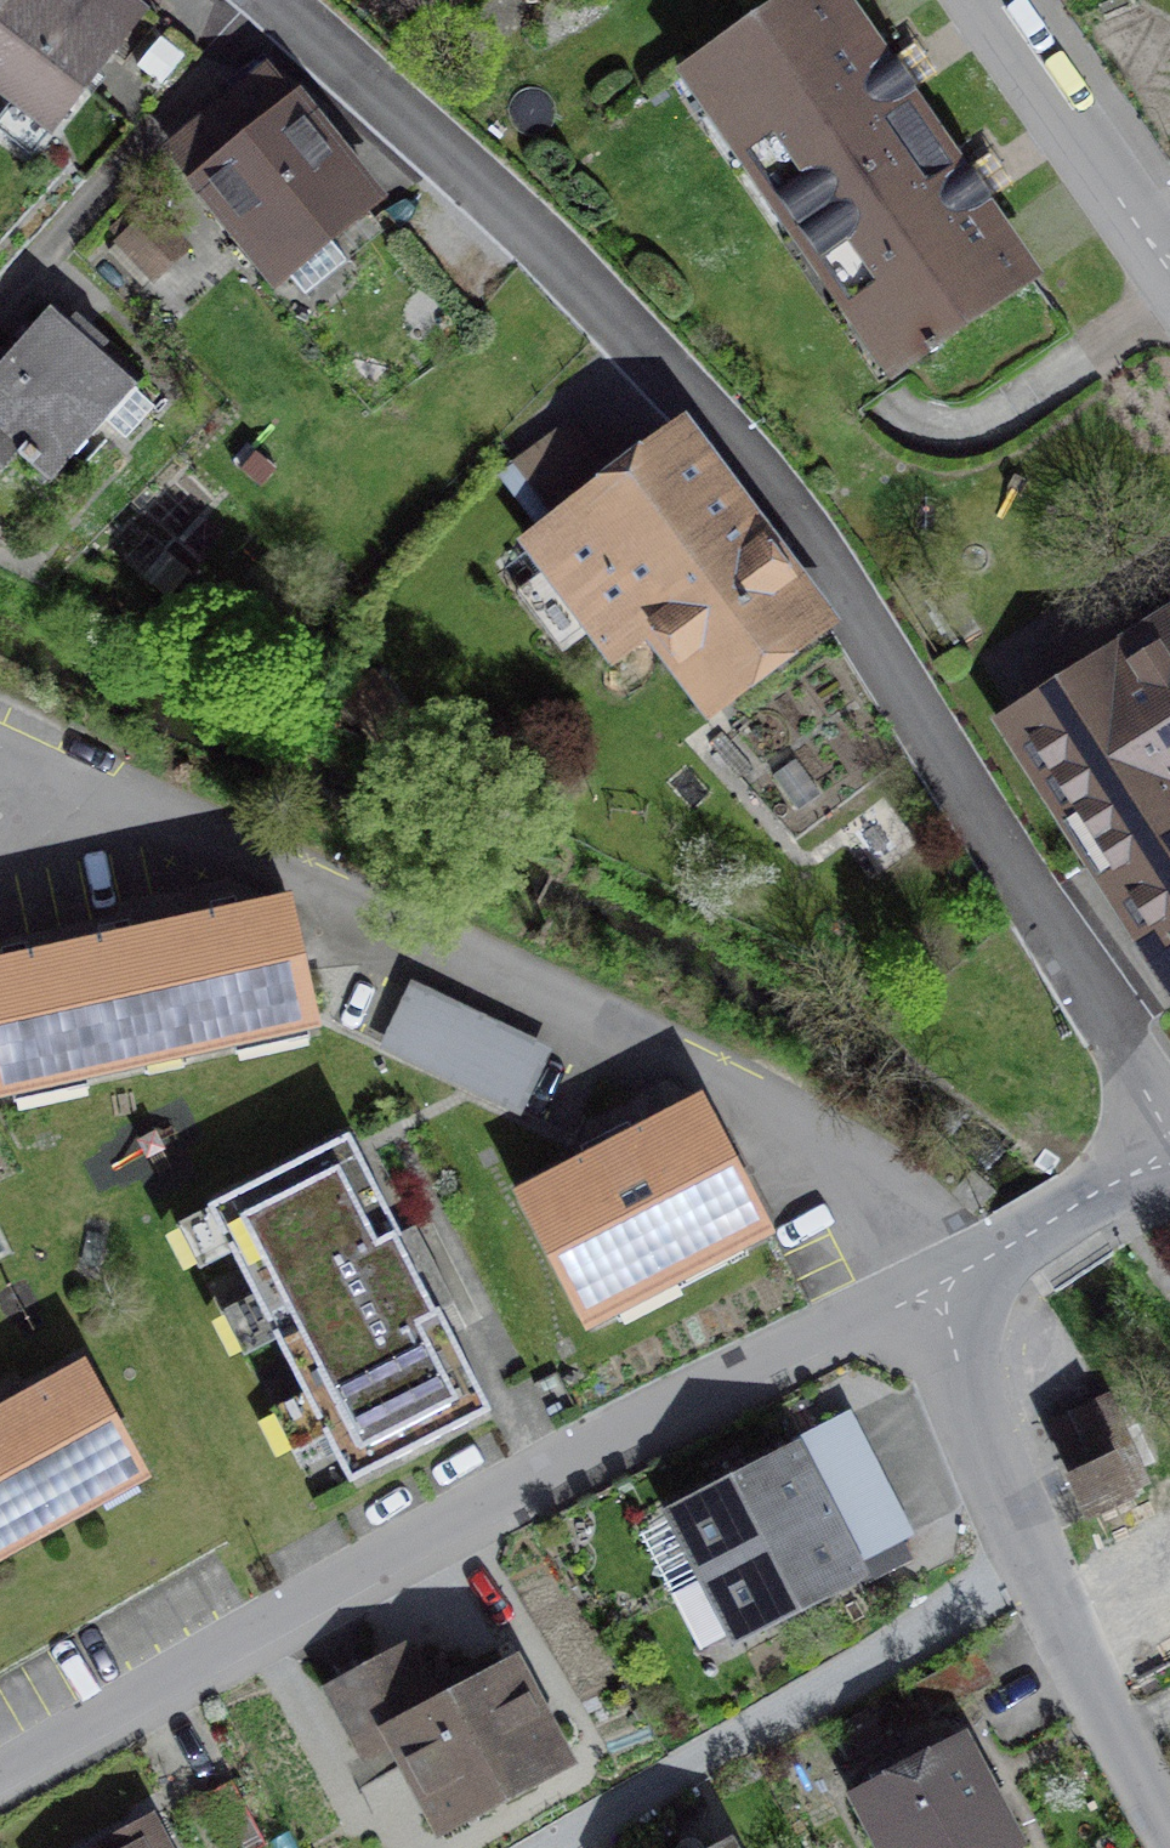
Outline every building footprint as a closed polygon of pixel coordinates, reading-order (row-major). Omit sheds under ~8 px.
[(111,0),(61,0),(0,78),(0,110),(56,154),(152,32),(111,0)] [(61,0),(0,0),(0,78),(61,0)] [(850,0),(819,0),(690,89),(896,387),(1046,284),(983,192),(899,70),(850,0)] [(387,210),(307,101),(188,189),(268,298),(387,210)] [(192,259),(143,222),(113,261),(162,298),(192,259)] [(0,387),(0,468),(49,507),(139,397),(50,326),(0,387)] [(843,641),(683,425),(517,547),(617,683),(644,663),(703,743),(843,641)] [(1106,863),(1169,826),(1169,615),(1015,704),(1106,863)] [(1106,863),(1169,973),(1169,826),(1106,863)] [(0,975),(0,1103),(4,1118),(322,1048),(292,910),(0,975)] [(419,983),(389,1042),(526,1111),(556,1052),(419,983)] [(712,1116),(517,1216),(587,1352),(782,1251),(712,1116)] [(321,1142),(174,1215),(204,1277),(352,1204),(321,1142)] [(420,1226),(220,1326),(278,1441),(478,1342),(420,1226)] [(0,1428),(0,1583),(160,1497),(95,1377),(0,1428)] [(1118,1396),(1063,1427),(1111,1513),(1167,1482),(1118,1396)] [(677,1513),(712,1578),(893,1479),(858,1415),(677,1513)] [(921,1529),(893,1479),(712,1578),(749,1645),(884,1571),(875,1554),(921,1529)] [(316,1698),(364,1794),(419,1767),(438,1806),(417,1817),(433,1847),(454,1847),(585,1782),(528,1669),(454,1706),(423,1645),(316,1698)] [(867,1788),(898,1847),(1022,1847),(1039,1839),(983,1730),(867,1788)] [(202,1815),(220,1847),(262,1847),(235,1798),(202,1815)]
